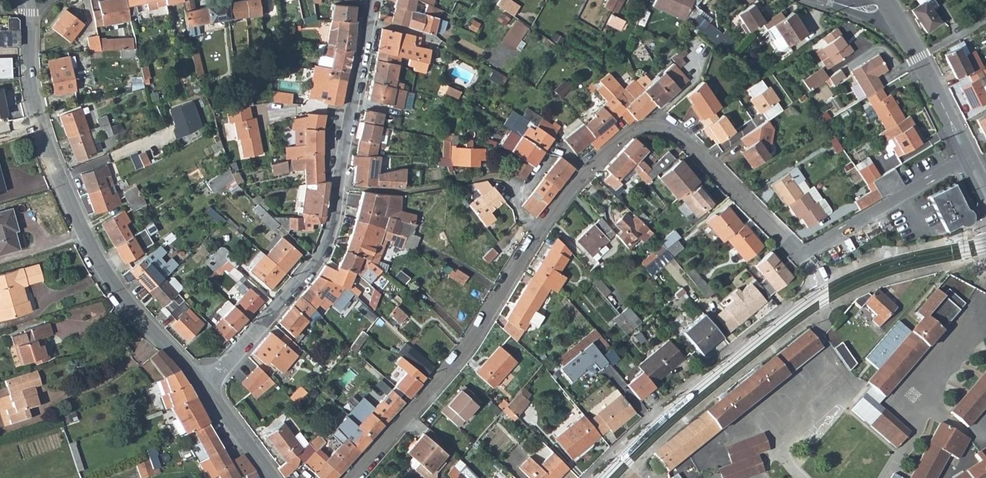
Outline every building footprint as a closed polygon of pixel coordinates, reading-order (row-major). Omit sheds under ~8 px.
[(130,20),(127,6),(126,0),(110,0),(98,3),(100,11),(104,26),(130,20)] [(229,19),(228,3),(196,9),(194,0),(182,0),(182,2),(186,26),(229,19)] [(259,14),(258,0),(243,0),(228,3),(229,19),(259,14)] [(259,14),(267,13),(265,0),(258,0),(259,14)] [(441,11),(429,6),(412,0),(390,0),(394,1),(393,8),(395,8),(392,16),(380,14),(378,21),(390,23),(391,21),(406,25),(412,9),(438,19),(441,11)] [(509,0),(499,0),(496,3),(510,12),(515,3),(509,0)] [(610,10),(615,0),(621,3),(622,0),(607,0),(603,6),(610,10)] [(684,19),(692,0),(655,0),(653,4),(684,19)] [(684,19),(709,39),(716,31),(707,23),(711,19),(698,5),(700,0),(692,0),(684,19)] [(909,10),(925,32),(939,22),(930,9),(934,6),(930,0),(925,0),(924,1),(924,0),(909,10)] [(157,8),(156,6),(155,1),(147,2),(148,10),(157,8)] [(515,3),(510,12),(514,14),(519,6),(515,3)] [(333,4),(330,19),(353,21),(354,5),(333,4)] [(739,23),(746,34),(762,22),(769,18),(762,8),(758,11),(752,4),(737,14),(742,21),(739,23)] [(412,9),(406,25),(433,35),(434,33),(441,35),(444,33),(447,23),(438,19),(412,9)] [(64,10),(51,29),(69,42),(82,24),(64,10)] [(104,26),(100,11),(93,13),(95,28),(104,26)] [(784,18),(780,11),(769,18),(762,22),(766,29),(773,24),(779,33),(786,45),(806,33),(792,13),(784,18)] [(614,15),(609,25),(623,32),(627,22),(614,15)] [(7,18),(8,31),(18,30),(18,20),(17,18),(7,18)] [(537,34),(517,18),(502,39),(529,60),(533,55),(525,49),(537,34)] [(335,39),(335,43),(334,46),(351,52),(353,52),(356,21),(353,21),(330,19),(328,29),(329,29),(336,30),(335,39)] [(773,24),(766,29),(772,37),(779,33),(773,24)] [(840,34),(836,27),(822,37),(826,43),(814,51),(826,69),(850,53),(838,35),(840,34)] [(327,37),(335,39),(336,30),(329,29),(327,37)] [(382,29),(377,52),(395,56),(415,61),(426,64),(430,50),(430,48),(419,46),(421,37),(397,31),(382,29)] [(720,35),(716,31),(709,39),(712,42),(722,49),(733,41),(725,29),(720,35)] [(19,47),(18,30),(8,31),(0,31),(0,48),(19,47)] [(86,36),(89,50),(99,50),(97,38),(96,34),(86,36)] [(838,35),(850,53),(852,51),(840,34),(838,35)] [(111,37),(97,38),(99,50),(120,49),(135,48),(135,46),(133,46),(132,39),(111,39),(111,37)] [(948,47),(949,51),(959,46),(964,56),(969,53),(961,40),(948,47)] [(321,54),(319,66),(313,65),(309,98),(323,99),(322,102),(341,106),(351,52),(334,46),(326,45),(324,54),(321,54)] [(949,51),(943,54),(954,77),(971,70),(964,56),(959,46),(949,51)] [(122,57),(137,56),(135,48),(120,49),(122,57)] [(377,52),(371,80),(398,86),(400,83),(394,81),(398,65),(393,64),(395,56),(377,52)] [(67,56),(48,60),(56,94),(76,89),(67,56)] [(849,72),(865,99),(880,90),(881,89),(875,77),(885,71),(876,56),(849,72)] [(11,79),(11,58),(0,58),(0,79),(11,79)] [(678,58),(643,90),(655,104),(658,106),(693,74),(678,58)] [(423,74),(426,64),(415,61),(412,71),(423,74)] [(499,90),(505,79),(482,66),(476,77),(499,90)] [(968,76),(970,81),(959,87),(971,110),(985,103),(985,99),(982,92),(978,82),(985,78),(983,75),(985,74),(985,67),(968,76)] [(803,81),(810,90),(826,78),(828,77),(822,68),(803,81)] [(845,78),(838,70),(828,77),(826,78),(832,87),(845,78)] [(609,74),(599,80),(621,103),(634,118),(636,120),(655,104),(643,90),(633,79),(622,89),(609,74)] [(619,114),(628,123),(634,118),(621,103),(599,80),(597,78),(587,89),(591,93),(595,90),(607,102),(601,107),(614,119),(619,114)] [(760,112),(766,120),(780,110),(775,102),(777,100),(767,86),(765,87),(760,79),(752,84),(745,89),(751,98),(749,99),(758,113),(760,112)] [(398,86),(371,80),(368,99),(391,103),(391,105),(403,107),(407,88),(398,86)] [(185,91),(186,95),(202,90),(199,82),(186,88),(187,90),(185,91)] [(566,83),(556,91),(562,97),(571,90),(566,83)] [(695,111),(700,120),(719,107),(703,83),(686,95),(696,110),(695,111)] [(459,97),(462,89),(448,85),(445,93),(459,97)] [(865,99),(883,131),(902,120),(888,96),(884,98),(880,90),(865,99)] [(292,93),(271,91),(273,101),(291,103),(292,93)] [(240,94),(240,103),(251,104),(252,94),(240,94)] [(194,101),(172,108),(177,127),(174,129),(178,137),(202,126),(194,101)] [(249,106),(226,110),(228,122),(233,121),(236,139),(239,138),(242,156),(261,153),(255,117),(251,117),(249,106)] [(60,116),(67,136),(76,160),(95,153),(95,151),(99,150),(97,143),(92,144),(87,130),(87,129),(82,114),(88,112),(86,107),(80,109),(60,116)] [(595,116),(584,125),(593,136),(589,141),(594,148),(595,149),(600,145),(618,129),(611,122),(614,119),(601,107),(593,114),(595,116)] [(366,108),(363,122),(380,126),(383,111),(366,108)] [(527,108),(521,116),(524,118),(556,138),(559,130),(527,108)] [(547,152),(556,138),(524,118),(521,116),(515,111),(505,126),(513,130),(511,132),(520,138),(547,152)] [(279,156),(280,162),(302,157),(322,153),(321,144),(321,134),(322,126),(324,113),(307,112),(306,115),(288,120),(292,120),(292,130),(295,130),(304,130),(304,145),(295,147),(285,147),(285,155),(279,156)] [(712,137),(715,143),(733,130),(722,114),(702,128),(707,135),(709,134),(712,137)] [(106,115),(96,118),(99,125),(108,122),(106,115)] [(976,120),(985,139),(985,115),(976,120)] [(916,131),(908,117),(902,120),(883,131),(878,134),(883,143),(888,139),(893,147),(890,148),(891,150),(895,158),(920,143),(913,132),(916,131)] [(772,130),(765,120),(740,138),(746,146),(740,150),(751,167),(767,155),(763,149),(769,145),(772,130)] [(113,134),(108,122),(99,125),(104,138),(113,134)] [(363,122),(357,155),(374,155),(375,146),(382,147),(387,128),(380,126),(363,122)] [(575,152),(589,141),(593,136),(584,125),(583,123),(564,138),(575,152)] [(511,132),(506,129),(497,143),(490,140),(488,144),(511,151),(520,138),(511,132)] [(304,130),(295,130),(295,147),(304,145),(304,130)] [(455,148),(459,137),(452,135),(449,141),(449,147),(448,156),(449,158),(451,165),(478,166),(478,160),(485,159),(484,148),(455,148)] [(833,150),(840,146),(832,135),(826,139),(833,150)] [(445,147),(449,147),(449,141),(434,138),(434,141),(445,144),(445,147)] [(537,167),(547,152),(520,138),(511,151),(524,159),(537,167)] [(621,150),(641,170),(645,174),(651,180),(675,158),(667,153),(650,169),(639,157),(645,151),(632,138),(621,150)] [(893,147),(888,139),(883,143),(880,144),(885,154),(891,150),(890,148),(893,147)] [(640,177),(646,183),(651,180),(645,174),(641,170),(621,150),(604,167),(609,173),(604,179),(615,189),(620,183),(617,181),(629,168),(633,172),(636,174),(633,176),(637,180),(640,177)] [(138,153),(130,156),(136,167),(143,164),(138,153)] [(304,168),(305,184),(323,181),(322,153),(302,157),(280,162),(275,163),(270,164),(273,174),(277,174),(281,172),(284,171),(304,168)] [(355,165),(353,185),(378,187),(404,188),(405,169),(377,168),(378,162),(384,162),(385,156),(379,154),(379,155),(374,155),(357,155),(352,155),(350,165),(355,165)] [(543,178),(557,189),(573,167),(559,156),(542,177),(543,178)] [(524,159),(513,175),(526,180),(537,167),(524,159)] [(660,177),(677,198),(680,196),(690,188),(695,183),(685,171),(687,169),(680,160),(660,177)] [(872,162),(857,171),(866,184),(873,180),(880,176),(872,162)] [(80,174),(87,192),(106,186),(103,177),(108,174),(105,165),(100,167),(80,174)] [(213,193),(233,178),(232,176),(230,172),(229,170),(227,166),(205,182),(213,193)] [(621,185),(633,172),(629,168),(617,181),(620,183),(621,185)] [(903,184),(894,168),(880,176),(873,180),(881,197),(903,184)] [(697,181),(687,169),(685,171),(695,183),(697,181)] [(771,185),(785,206),(786,205),(801,195),(794,185),(802,180),(795,169),(771,185)] [(106,186),(112,184),(108,174),(103,177),(106,186)] [(557,189),(543,178),(521,205),(535,217),(557,189)] [(855,201),(860,210),(881,197),(873,180),(866,184),(870,191),(855,201)] [(302,214),(302,217),(311,216),(323,216),(328,181),(323,181),(305,184),(304,196),(302,211),(298,211),(298,214),(302,214)] [(483,196),(470,206),(481,221),(487,229),(497,222),(491,214),(505,203),(493,188),(492,189),(488,183),(474,185),(483,196)] [(953,183),(929,195),(946,231),(959,224),(962,225),(966,224),(968,223),(970,222),(971,220),(972,218),(972,215),(971,213),(970,210),(968,208),(965,207),(953,183)] [(110,196),(116,194),(112,184),(106,186),(110,196)] [(692,191),(690,188),(680,196),(696,216),(712,204),(704,195),(707,193),(699,185),(692,191)] [(110,196),(106,186),(87,192),(94,213),(119,203),(116,194),(110,196)] [(123,192),(128,201),(140,195),(136,186),(123,192)] [(811,188),(804,193),(801,195),(786,205),(794,217),(798,215),(807,228),(824,217),(828,214),(829,210),(823,201),(818,200),(811,188)] [(362,192),(353,219),(384,229),(384,231),(397,235),(398,230),(408,234),(416,223),(414,223),(416,215),(399,211),(401,196),(362,191),(362,192)] [(714,202),(707,193),(704,195),(712,204),(714,202)] [(144,204),(140,195),(128,201),(133,210),(144,204)] [(258,195),(252,198),(256,203),(261,199),(258,195)] [(273,229),(279,224),(277,222),(258,204),(253,209),(273,229)] [(226,219),(212,206),(206,212),(220,225),(226,219)] [(706,221),(722,242),(726,238),(742,225),(727,207),(716,215),(715,214),(706,221)] [(10,209),(0,212),(0,254),(17,249),(13,231),(16,230),(10,209)] [(100,224),(113,245),(130,235),(131,234),(123,223),(128,220),(122,210),(100,224)] [(624,229),(617,235),(621,240),(628,248),(638,239),(642,242),(647,238),(643,234),(648,229),(645,225),(636,216),(632,219),(625,214),(618,223),(624,229)] [(303,223),(323,222),(326,216),(323,216),(311,216),(302,217),(289,217),(289,227),(302,227),(303,223)] [(610,251),(621,240),(617,235),(600,216),(576,239),(591,254),(603,243),(607,248),(610,251)] [(654,225),(650,221),(645,225),(648,229),(653,235),(667,223),(663,218),(654,225)] [(382,238),(384,231),(384,229),(353,219),(343,247),(360,254),(364,257),(377,266),(379,260),(386,240),(382,238)] [(151,222),(143,227),(147,235),(156,230),(151,222)] [(667,223),(653,235),(664,249),(676,240),(679,237),(667,223)] [(762,246),(743,224),(742,225),(726,238),(745,260),(762,246)] [(130,235),(113,245),(123,261),(140,252),(138,249),(151,242),(147,235),(143,227),(141,229),(131,234),(130,235)] [(173,231),(163,239),(168,245),(178,237),(173,231)] [(282,237),(265,255),(285,272),(301,254),(282,237)] [(557,272),(571,252),(557,238),(532,277),(549,288),(555,292),(565,277),(557,272)] [(682,248),(676,240),(664,249),(671,257),(682,248)] [(603,243),(591,254),(595,259),(607,248),(603,243)] [(149,291),(165,277),(165,276),(177,265),(172,260),(170,260),(165,264),(158,257),(163,252),(163,250),(159,245),(152,250),(129,268),(134,275),(149,291)] [(343,247),(337,265),(353,274),(359,278),(364,272),(374,278),(382,270),(377,266),(364,257),(360,254),(343,247)] [(491,249),(482,258),(488,263),(497,254),(491,249)] [(660,264),(671,257),(664,249),(656,257),(655,257),(658,262),(660,264)] [(210,263),(220,255),(216,252),(206,260),(210,263)] [(228,252),(223,258),(226,260),(237,271),(243,265),(228,252)] [(765,277),(758,284),(770,297),(784,285),(782,282),(791,275),(770,252),(761,260),(763,262),(757,267),(765,277)] [(652,253),(640,263),(644,267),(655,257),(656,257),(652,253)] [(269,289),(285,272),(265,255),(264,254),(256,263),(250,270),(249,271),(269,289)] [(223,258),(220,255),(210,263),(208,265),(214,271),(220,265),(226,260),(223,258)] [(648,271),(658,262),(655,257),(644,267),(648,271)] [(250,270),(256,263),(251,259),(245,266),(250,270)] [(237,280),(242,275),(237,271),(226,260),(220,265),(237,280)] [(379,260),(377,266),(382,270),(385,272),(389,267),(379,260)] [(37,265),(22,270),(21,269),(0,275),(0,321),(30,312),(27,302),(26,302),(24,293),(21,294),(19,289),(26,286),(26,285),(42,281),(37,265)] [(336,269),(325,265),(320,272),(316,277),(357,296),(359,291),(348,285),(353,274),(337,265),(336,269)] [(134,275),(129,268),(121,275),(126,282),(134,275)] [(462,285),(468,275),(466,273),(456,268),(454,272),(451,270),(447,275),(462,285)] [(691,268),(685,273),(706,299),(712,294),(691,268)] [(793,277),(791,275),(782,282),(784,285),(793,277)] [(163,306),(170,313),(179,304),(173,298),(179,292),(165,277),(149,291),(163,306)] [(352,300),(357,296),(316,277),(308,286),(334,302),(336,304),(345,295),(352,300)] [(535,312),(549,288),(532,277),(507,319),(510,322),(504,329),(518,341),(529,322),(535,312)] [(619,306),(595,277),(591,280),(615,308),(619,306)] [(242,295),(248,290),(242,283),(235,289),(242,295)] [(737,324),(770,297),(758,284),(753,288),(749,284),(734,297),(736,299),(724,309),(737,324)] [(327,312),(334,302),(308,286),(300,295),(316,306),(318,303),(327,312)] [(242,295),(232,306),(245,318),(261,301),(249,289),(248,290),(242,295)] [(370,303),(377,305),(380,290),(374,289),(370,303)] [(877,290),(871,297),(867,294),(857,299),(853,304),(860,310),(865,305),(877,316),(873,321),(880,326),(897,307),(877,290)] [(949,290),(943,297),(959,312),(965,305),(949,290)] [(925,317),(943,297),(936,291),(915,315),(922,321),(867,383),(871,386),(852,409),(865,420),(873,411),(878,405),(942,332),(925,317)] [(179,304),(184,299),(179,292),(173,298),(179,304)] [(296,339),(320,311),(316,306),(300,295),(296,300),(289,307),(276,322),(296,339)] [(366,314),(371,310),(357,296),(352,300),(366,314)] [(942,332),(959,312),(943,297),(925,317),(942,332)] [(190,307),(191,306),(184,299),(179,304),(170,313),(176,320),(171,325),(186,339),(204,322),(190,307)] [(229,335),(245,318),(232,306),(228,301),(217,312),(221,317),(215,323),(229,335)] [(626,305),(617,312),(619,314),(631,329),(639,322),(626,305)] [(170,313),(163,306),(160,308),(167,315),(170,313)] [(396,307),(389,314),(399,323),(405,316),(396,307)] [(737,324),(724,309),(714,317),(727,332),(737,324)] [(544,318),(535,312),(529,322),(538,329),(544,318)] [(613,319),(625,334),(631,329),(619,314),(613,319)] [(704,315),(692,324),(711,346),(722,337),(704,315)] [(48,323),(29,329),(23,331),(23,333),(11,337),(14,347),(17,346),(22,364),(33,360),(34,364),(46,360),(42,345),(45,344),(44,338),(52,335),(48,323)] [(898,323),(866,359),(877,370),(910,333),(898,323)] [(701,354),(711,346),(692,324),(682,332),(701,354)] [(594,329),(584,337),(589,343),(591,342),(599,335),(594,329)] [(823,348),(819,343),(808,330),(760,369),(719,402),(654,455),(668,472),(719,432),(770,390),(823,348)] [(290,350),(295,344),(283,334),(278,339),(269,331),(251,353),(263,363),(266,360),(280,373),(296,355),(290,350)] [(359,345),(369,336),(365,332),(364,331),(354,341),(359,345)] [(584,337),(556,360),(562,366),(589,343),(584,337)] [(669,340),(637,365),(642,371),(653,384),(683,358),(669,340)] [(562,366),(560,368),(570,382),(585,372),(583,369),(592,362),(599,369),(607,363),(591,342),(589,343),(562,366)] [(842,344),(834,349),(850,372),(857,365),(842,344)] [(17,346),(14,347),(19,365),(22,364),(17,346)] [(498,347),(475,374),(492,389),(515,362),(498,347)] [(611,363),(619,357),(612,347),(604,353),(611,363)] [(148,360),(164,379),(178,374),(168,360),(166,361),(159,351),(148,360)] [(407,372),(395,384),(409,397),(426,376),(402,355),(396,363),(407,372)] [(556,360),(545,370),(550,376),(560,368),(562,366),(556,360)] [(247,378),(255,388),(258,385),(268,377),(258,366),(246,377),(247,378)] [(758,366),(716,399),(719,402),(760,369),(758,366)] [(39,379),(37,371),(12,379),(14,385),(15,387),(39,379)] [(655,386),(653,384),(642,371),(627,384),(639,399),(655,386)] [(951,413),(967,428),(985,406),(985,372),(951,413)] [(194,400),(178,374),(164,379),(171,391),(166,394),(165,398),(171,409),(173,408),(194,400)] [(268,377),(258,385),(263,392),(274,383),(268,377)] [(242,382),(249,392),(255,388),(247,378),(242,382)] [(364,396),(347,414),(359,426),(371,438),(406,400),(382,378),(377,384),(387,394),(375,406),(364,396)] [(6,388),(14,385),(12,379),(4,382),(6,388)] [(41,387),(39,379),(15,387),(17,394),(9,396),(13,409),(6,411),(11,426),(30,420),(27,411),(38,407),(35,397),(37,396),(34,389),(41,387)] [(157,381),(165,398),(166,394),(171,391),(164,379),(157,381)] [(263,392),(258,385),(255,388),(249,392),(255,399),(263,392)] [(464,386),(440,412),(456,426),(479,400),(464,386)] [(510,403),(507,405),(518,416),(531,401),(528,398),(532,393),(524,386),(510,403)] [(300,387),(290,398),(295,404),(306,393),(300,387)] [(619,396),(587,422),(598,436),(606,429),(609,432),(632,413),(619,396)] [(505,398),(499,405),(504,409),(507,405),(510,403),(505,398)] [(173,408),(175,410),(194,401),(194,400),(173,408)] [(173,421),(180,437),(186,435),(207,426),(208,425),(201,412),(194,401),(175,410),(178,419),(173,421)] [(507,405),(504,409),(516,420),(518,416),(507,405)] [(910,433),(878,405),(873,411),(865,420),(896,448),(910,433)] [(347,414),(336,426),(346,436),(360,450),(371,438),(359,426),(347,414)] [(591,442),(598,436),(587,422),(583,416),(554,439),(569,459),(584,448),(581,445),(590,439),(591,442)] [(267,435),(286,461),(303,447),(303,446),(308,442),(299,431),(294,435),(283,421),(267,435)] [(949,455),(958,460),(970,439),(941,423),(910,477),(936,477),(949,455)] [(222,451),(207,426),(186,435),(191,446),(195,457),(199,456),(201,461),(207,458),(222,451)] [(323,439),(325,441),(317,450),(326,458),(324,460),(338,474),(360,450),(346,436),(336,426),(323,439)] [(440,438),(428,427),(423,433),(435,444),(440,438)] [(423,433),(407,452),(430,472),(446,453),(435,444),(423,433)] [(727,447),(733,464),(757,456),(768,451),(762,434),(727,447)] [(338,474),(324,460),(326,458),(317,450),(310,441),(308,442),(303,446),(303,447),(286,461),(278,468),(284,477),(302,461),(319,477),(334,477),(338,474)] [(76,444),(71,445),(79,469),(84,468),(76,444)] [(956,477),(985,477),(985,448),(975,456),(980,463),(956,477)] [(218,477),(219,477),(244,477),(245,477),(254,473),(241,456),(229,463),(222,451),(207,458),(201,461),(197,463),(203,472),(205,471),(210,477),(212,477),(217,475),(218,477)] [(567,469),(552,453),(537,467),(528,458),(517,469),(526,477),(558,477),(567,469)] [(757,456),(733,464),(720,469),(723,477),(750,477),(763,474),(757,456)] [(149,460),(136,464),(140,475),(153,471),(149,460)] [(453,465),(447,472),(452,477),(465,477),(453,465)]
